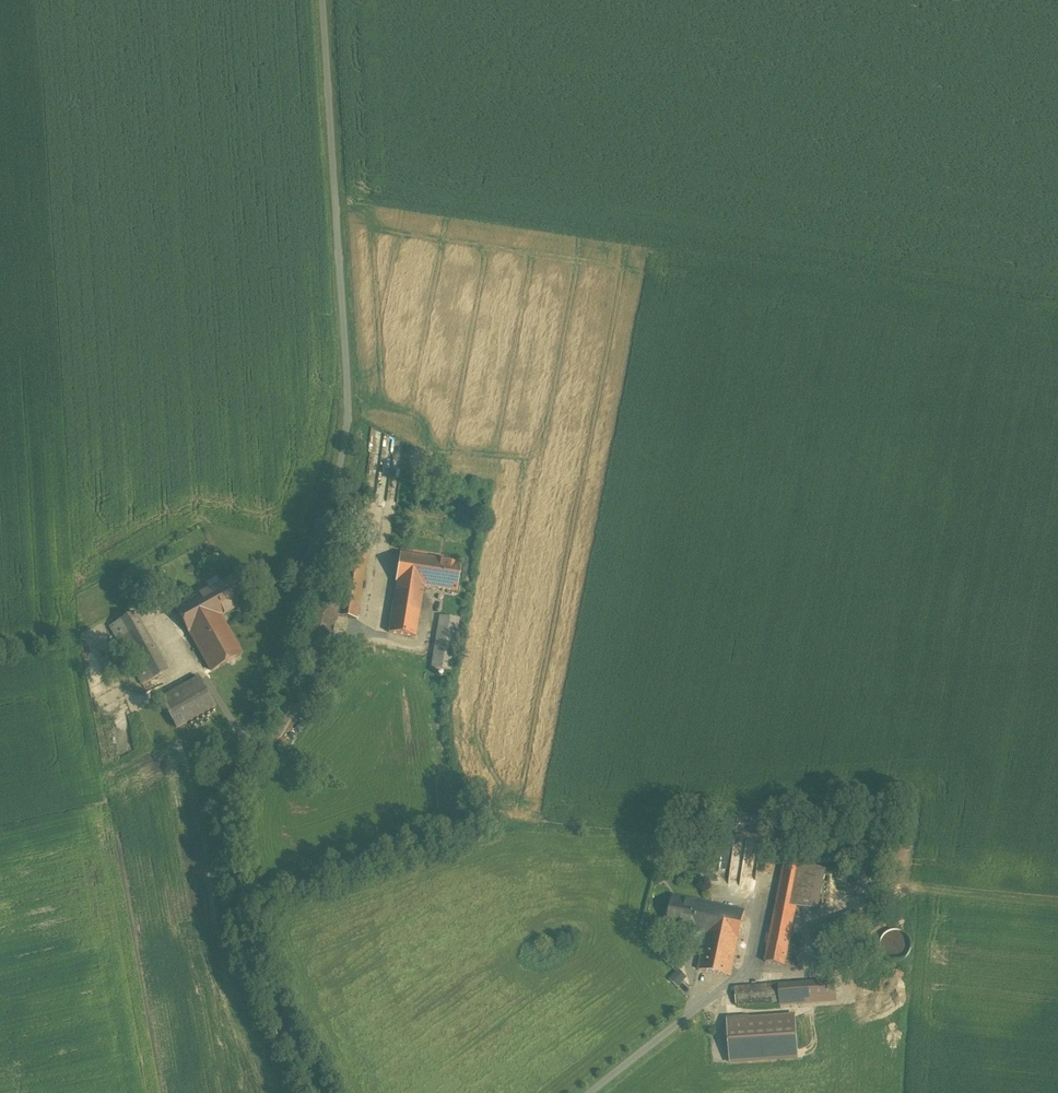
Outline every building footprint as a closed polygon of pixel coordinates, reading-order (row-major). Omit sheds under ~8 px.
[(340,606),(316,598),(296,662),(320,669),(337,616),(356,619),(367,550),(349,547),(340,606)] [(428,559),(400,555),(396,582),(397,582),(388,633),(415,637),(424,586),(428,559)] [(461,565),(428,559),(424,586),(457,591),(461,565)] [(150,573),(138,579),(148,596),(159,589),(156,583),(150,573)] [(230,578),(206,591),(220,616),(244,603),(230,578)] [(220,616),(206,591),(175,608),(190,634),(190,633),(211,671),(242,655),(220,616)] [(167,671),(134,613),(110,626),(143,685),(167,671)] [(456,630),(439,627),(433,668),(450,671),(456,630)] [(199,678),(160,700),(176,729),(215,707),(199,678)] [(774,862),(761,859),(759,872),(771,875),(774,862)] [(817,871),(785,865),(777,904),(795,907),(801,879),(815,882),(817,871)] [(815,882),(801,879),(795,907),(818,909),(825,873),(817,871),(815,882)] [(712,905),(674,898),(668,925),(706,933),(712,905)] [(744,912),(712,905),(706,933),(698,970),(731,977),(744,912)] [(793,917),(775,913),(766,963),(797,969),(803,937),(790,935),(793,917)] [(856,915),(814,931),(818,944),(861,928),(856,915)] [(888,932),(887,933),(884,935),(883,937),(882,938),(881,940),(880,942),(880,944),(880,946),(880,949),(881,951),(882,954),(884,957),(886,958),(887,959),(889,960),(891,961),(893,962),(896,962),(900,961),(903,960),(905,959),(906,958),(907,957),(908,955),(910,954),(911,951),(911,949),(912,946),(911,943),(911,941),(910,940),(909,937),(907,935),(905,933),(902,932),(901,931),(898,930),(895,930),(892,930),(890,931),(888,932)] [(834,982),(735,989),(736,1005),(780,1002),(780,1000),(835,996),(834,982)] [(795,1017),(749,1020),(749,1017),(728,1019),(731,1063),(797,1058),(795,1017)]
